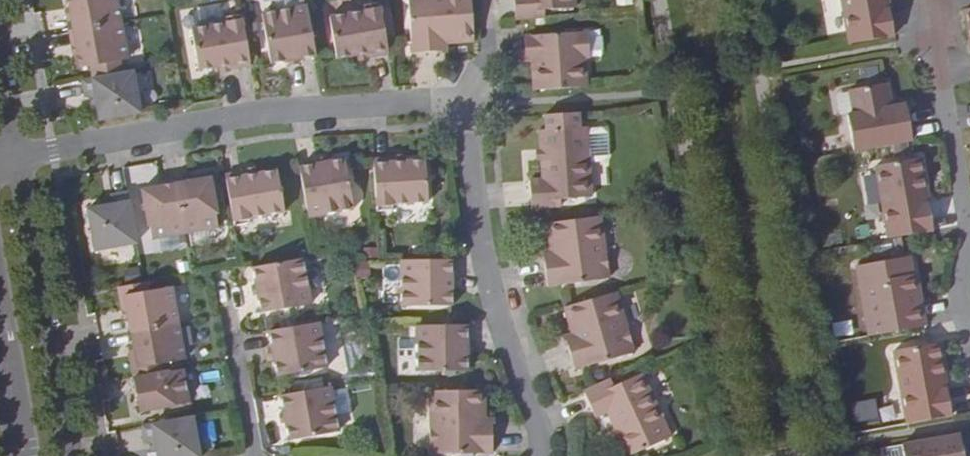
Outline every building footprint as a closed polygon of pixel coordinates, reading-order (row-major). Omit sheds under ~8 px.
[(73,31),(121,23),(116,0),(67,0),(69,10),(74,10),(75,15),(71,16),(73,31)] [(474,42),(473,30),(471,0),(408,0),(412,53),(438,51),(437,39),(445,39),(445,44),(474,42)] [(544,17),(544,10),(574,8),(574,0),(514,0),(515,19),(544,17)] [(844,43),(889,35),(882,4),(878,4),(877,0),(835,0),(844,43)] [(368,57),(389,54),(380,2),(363,5),(364,11),(329,16),(336,58),(357,55),(367,53),(368,57)] [(300,59),(316,56),(307,7),(261,14),(269,64),(286,61),(300,59)] [(229,70),(250,67),(241,15),(225,17),(226,23),(191,28),(198,70),(220,67),(228,66),(229,70)] [(77,54),(80,69),(104,64),(127,60),(121,23),(73,31),(76,47),(81,46),(83,52),(77,54)] [(534,91),(586,86),(584,58),(588,58),(586,31),(525,34),(526,50),(538,50),(538,59),(532,60),(534,91)] [(437,39),(438,51),(438,54),(445,54),(445,44),(445,39),(437,39)] [(538,50),(526,50),(523,51),(523,60),(532,60),(538,59),(538,50)] [(368,60),(368,57),(367,53),(357,55),(359,61),(368,60)] [(301,64),(300,59),(286,61),(286,67),(301,64)] [(80,69),(81,80),(105,76),(104,64),(80,69)] [(97,107),(99,121),(140,113),(133,71),(105,76),(81,80),(84,97),(89,96),(94,95),(97,107)] [(845,112),(852,149),(906,139),(901,111),(892,113),(891,104),(886,80),(847,87),(851,111),(845,112)] [(900,103),(891,104),(892,113),(901,111),(900,103)] [(541,161),(542,179),(530,180),(532,207),(561,205),(561,198),(591,197),(588,161),(603,160),(609,154),(608,133),(601,127),(586,128),(586,126),(539,130),(541,149),(541,161)] [(315,164),(330,161),(329,156),(314,158),(315,164)] [(880,238),(925,230),(920,200),(916,201),(914,190),(918,190),(911,156),(866,165),(880,238)] [(299,167),(308,217),(354,209),(345,158),(330,161),(315,164),(299,167)] [(374,160),(377,212),(393,211),(393,205),(427,203),(425,160),(404,162),(394,162),(394,159),(374,160)] [(247,171),(226,174),(234,226),(251,224),(250,218),(285,212),(277,170),(255,173),(247,175),(247,171)] [(211,178),(176,184),(185,233),(218,227),(216,215),(217,215),(211,178)] [(185,233),(176,184),(142,189),(148,227),(150,226),(152,239),(185,233)] [(136,242),(127,192),(112,195),(112,199),(113,204),(100,207),(86,209),(94,250),(136,242)] [(599,215),(546,223),(550,252),(554,251),(556,258),(544,259),(547,286),(608,279),(599,215)] [(541,260),(544,259),(556,258),(554,251),(550,252),(540,253),(541,260)] [(918,325),(919,325),(915,301),(909,301),(908,293),(913,292),(909,273),(906,273),(902,255),(854,264),(867,334),(918,325)] [(311,304),(302,258),(252,268),(255,284),(258,296),(261,313),(311,304)] [(451,259),(400,260),(401,307),(452,306),(452,288),(452,276),(451,259)] [(143,282),(118,287),(123,320),(129,319),(129,315),(133,314),(132,310),(128,311),(125,295),(148,291),(146,282),(143,282)] [(252,297),(258,296),(255,284),(250,285),(252,297)] [(129,319),(131,331),(178,323),(171,287),(148,291),(125,295),(128,311),(132,310),(133,314),(129,315),(129,319)] [(616,292),(564,306),(571,334),(575,333),(577,339),(567,343),(574,368),(633,353),(616,292)] [(178,323),(131,331),(134,345),(134,348),(138,348),(139,352),(135,353),(138,368),(161,364),(185,359),(178,323)] [(469,325),(416,325),(417,372),(469,370),(469,353),(468,341),(469,325)] [(280,353),(283,366),(285,382),(336,374),(327,328),(277,337),(280,353)] [(575,333),(571,334),(562,337),(564,343),(567,343),(577,339),(575,333)] [(887,349),(900,423),(944,415),(938,386),(935,387),(933,376),(936,376),(930,343),(887,349)] [(128,346),(134,378),(163,372),(161,364),(138,368),(135,353),(139,352),(138,348),(134,348),(134,345),(128,346)] [(163,372),(134,378),(140,412),(189,403),(183,369),(163,372)] [(583,392),(595,417),(607,411),(614,427),(619,439),(627,455),(628,455),(671,436),(641,372),(613,386),(611,379),(583,392)] [(296,414),(299,426),(302,442),(351,433),(343,388),(293,397),(296,414)] [(484,389),(430,390),(430,454),(492,454),(491,426),(480,426),(480,420),(485,420),(484,389)] [(293,427),(299,426),(296,414),(291,415),(293,427)] [(158,455),(200,455),(193,418),(143,426),(145,442),(150,441),(155,440),(157,453),(158,455)] [(619,439),(614,427),(609,430),(614,441),(619,439)] [(900,443),(896,444),(898,455),(957,455),(953,434),(900,443)]
